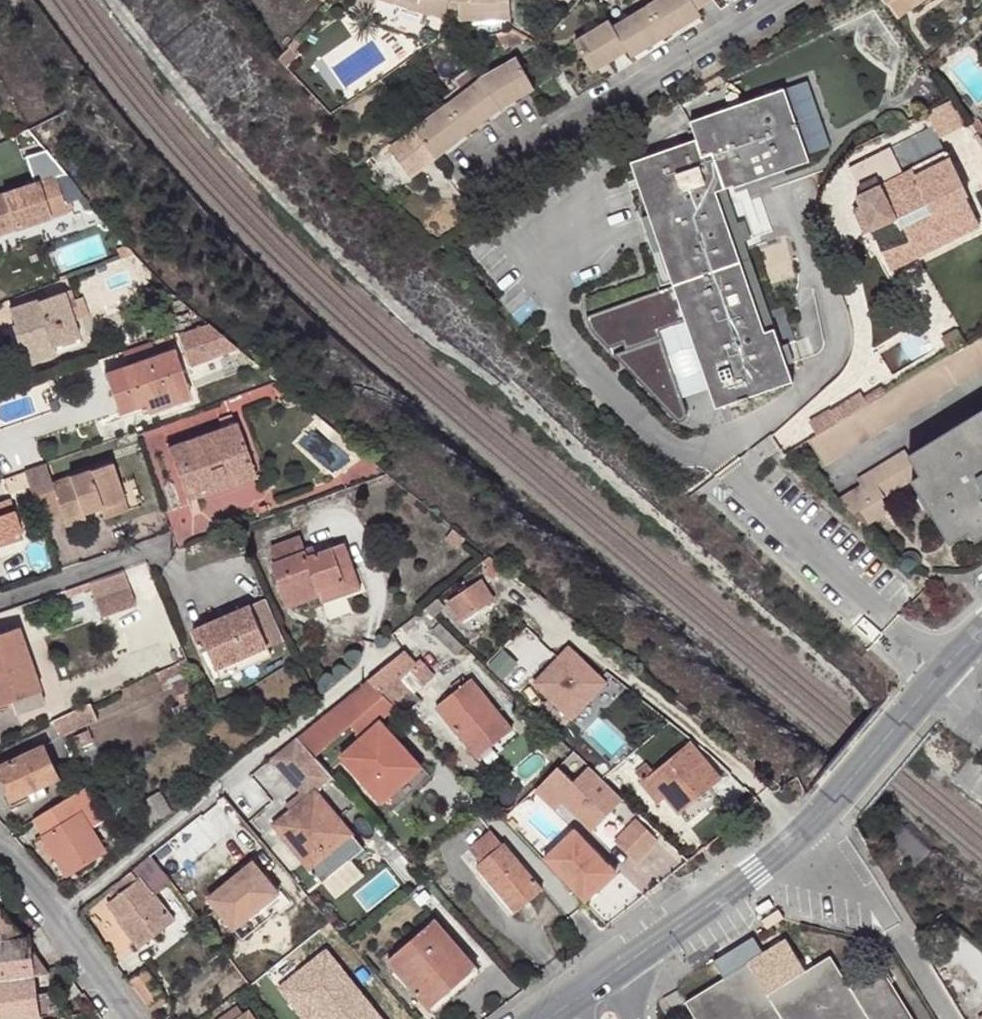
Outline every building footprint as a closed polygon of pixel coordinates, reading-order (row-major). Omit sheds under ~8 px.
[(413,0),(396,0),(395,2),(430,14),(433,7),(413,0)] [(433,7),(430,14),(444,19),(447,9),(450,1),(459,1),(459,0),(413,0),(433,7)] [(459,1),(459,9),(459,20),(472,20),(472,12),(509,10),(508,0),(459,0),(459,1)] [(649,6),(666,36),(701,14),(698,9),(692,0),(659,0),(649,6)] [(698,9),(708,0),(692,0),(698,9)] [(897,20),(921,3),(919,0),(883,0),(897,20)] [(649,6),(613,27),(626,50),(630,57),(666,36),(649,6)] [(509,18),(509,10),(472,12),(472,20),(509,18)] [(613,27),(609,21),(574,42),(592,71),(626,50),(613,27)] [(509,29),(495,33),(504,50),(526,38),(509,29)] [(518,59),(480,80),(500,108),(527,93),(535,89),(518,59)] [(480,80),(447,105),(468,133),(500,108),(480,80)] [(805,81),(783,88),(806,150),(828,142),(805,81)] [(710,381),(719,408),(728,404),(730,408),(749,401),(748,397),(793,381),(725,187),(732,185),(735,190),(785,172),(783,168),(808,158),(806,150),(783,88),(689,121),(695,139),(633,162),(676,285),(710,381)] [(391,149),(411,176),(436,157),(468,133),(447,105),(391,149)] [(932,126),(844,170),(891,269),(979,225),(932,126)] [(27,128),(10,137),(15,148),(36,137),(27,128)] [(66,172),(50,153),(28,161),(35,182),(0,193),(0,232),(67,210),(57,175),(66,172)] [(710,381),(676,285),(585,316),(593,330),(606,344),(621,339),(624,346),(612,350),(674,417),(677,421),(680,422),(682,421),(685,420),(686,418),(687,415),(687,413),(679,391),(710,381)] [(52,345),(80,337),(64,291),(10,308),(14,323),(12,324),(15,331),(21,349),(50,340),(52,345)] [(217,331),(208,324),(177,334),(181,344),(217,331)] [(21,349),(15,331),(8,334),(18,363),(25,361),(21,349)] [(809,441),(824,465),(981,369),(981,334),(961,347),(946,356),(881,396),(834,425),(809,441)] [(80,337),(52,345),(54,352),(82,343),(80,337)] [(50,340),(21,349),(25,361),(54,352),(52,345),(50,340)] [(139,405),(188,388),(173,349),(104,372),(119,412),(139,405)] [(290,391),(280,383),(273,386),(279,398),(290,391)] [(191,397),(188,388),(139,405),(142,414),(191,397)] [(827,415),(834,425),(881,396),(878,391),(860,401),(857,397),(827,415)] [(776,442),(785,455),(809,441),(834,425),(827,415),(824,411),(776,442)] [(866,524),(888,511),(881,499),(911,480),(951,544),(970,532),(976,541),(981,537),(981,412),(908,456),(904,450),(856,478),(860,485),(837,499),(866,524)] [(188,505),(205,499),(201,488),(233,476),(238,487),(257,480),(236,422),(235,422),(231,414),(219,418),(222,426),(168,445),(188,505)] [(44,462),(24,469),(41,520),(61,512),(65,524),(85,517),(84,511),(124,498),(111,462),(51,482),(44,462)] [(201,488),(205,499),(238,487),(233,476),(201,488)] [(0,537),(3,544),(21,538),(8,498),(0,501),(0,537)] [(341,573),(353,568),(344,542),(316,552),(308,555),(305,548),(300,535),(271,545),(277,560),(272,563),(288,607),(320,595),(319,590),(344,581),(341,573)] [(308,555),(316,552),(314,545),(305,548),(308,555)] [(492,558),(488,555),(483,560),(487,564),(492,558)] [(503,566),(492,558),(487,564),(486,569),(494,577),(503,566)] [(360,588),(353,568),(341,573),(344,581),(319,590),(320,595),(323,602),(360,588)] [(124,572),(90,583),(101,616),(135,604),(124,572)] [(468,590),(462,594),(450,602),(461,619),(492,599),(481,582),(468,590)] [(208,648),(217,668),(268,647),(285,639),(266,597),(193,629),(202,650),(208,648)] [(443,610),(434,599),(424,607),(435,617),(443,610)] [(419,628),(410,618),(401,626),(410,635),(419,628)] [(464,645),(439,621),(432,628),(457,652),(464,645)] [(0,633),(0,703),(9,700),(40,690),(17,627),(0,633)] [(398,628),(391,634),(405,649),(411,644),(398,628)] [(569,644),(533,680),(571,717),(606,680),(569,644)] [(268,647),(217,668),(220,675),(270,653),(268,647)] [(405,649),(369,679),(395,708),(404,716),(420,700),(413,693),(434,675),(420,660),(416,663),(405,649)] [(197,709),(178,662),(156,673),(164,690),(173,686),(181,703),(172,708),(177,718),(197,709)] [(470,678),(435,706),(476,756),(511,728),(470,678)] [(298,736),(316,757),(354,724),(364,736),(339,757),(379,804),(420,769),(379,722),(395,708),(369,679),(298,736)] [(40,690),(9,700),(13,712),(44,702),(40,690)] [(92,702),(52,721),(58,736),(99,720),(92,702)] [(90,734),(77,739),(81,748),(93,743),(90,734)] [(316,757),(298,736),(270,759),(306,803),(311,808),(292,824),(282,832),(310,864),(350,832),(318,793),(335,778),(316,757)] [(659,788),(665,796),(679,812),(721,778),(690,742),(652,773),(646,765),(638,771),(643,780),(641,782),(651,794),(659,788)] [(28,791),(44,784),(58,777),(44,746),(0,766),(0,770),(13,798),(28,791)] [(572,747),(533,784),(554,806),(561,799),(589,828),(622,797),(572,747)] [(44,784),(28,791),(32,799),(47,792),(44,784)] [(658,802),(665,796),(659,788),(651,794),(658,802)] [(161,791),(136,803),(148,826),(159,821),(171,810),(161,791)] [(223,796),(151,855),(168,878),(169,879),(243,820),(223,796)] [(311,808),(306,803),(287,818),(292,824),(311,808)] [(83,813),(44,836),(57,856),(67,873),(106,850),(83,813)] [(636,823),(616,841),(634,860),(653,843),(636,823)] [(542,858),(585,901),(615,872),(574,828),(542,858)] [(480,861),(475,866),(513,911),(542,888),(504,842),(502,843),(491,830),(470,848),(480,861)] [(57,856),(44,836),(36,841),(49,861),(57,856)] [(168,878),(151,855),(118,882),(124,890),(109,901),(121,918),(119,920),(139,947),(174,920),(154,893),(159,890),(157,888),(168,878)] [(209,898),(234,929),(248,917),(279,892),(253,862),(209,898)] [(766,928),(782,917),(777,909),(761,920),(766,928)] [(248,917),(234,929),(241,938),(255,927),(248,917)] [(435,920),(387,960),(429,1007),(475,967),(435,920)] [(34,976),(28,937),(0,941),(0,981),(34,976)] [(275,984),(302,1018),(313,1018),(317,1016),(319,1018),(386,1018),(328,943),(275,984)] [(868,1018),(869,1018),(914,1018),(881,966),(848,985),(829,955),(766,993),(747,963),(694,996),(707,1018),(866,1018),(868,1018)] [(0,981),(0,1018),(12,1018),(39,1015),(36,993),(34,976),(0,981)] [(36,993),(39,1015),(58,1013),(56,991),(36,993)] [(694,996),(686,1001),(696,1018),(707,1018),(694,996)] [(230,1010),(236,1017),(234,1018),(257,1018),(249,1008),(244,1011),(239,1004),(230,1010)] [(230,1010),(218,1018),(234,1018),(236,1017),(230,1010)]
